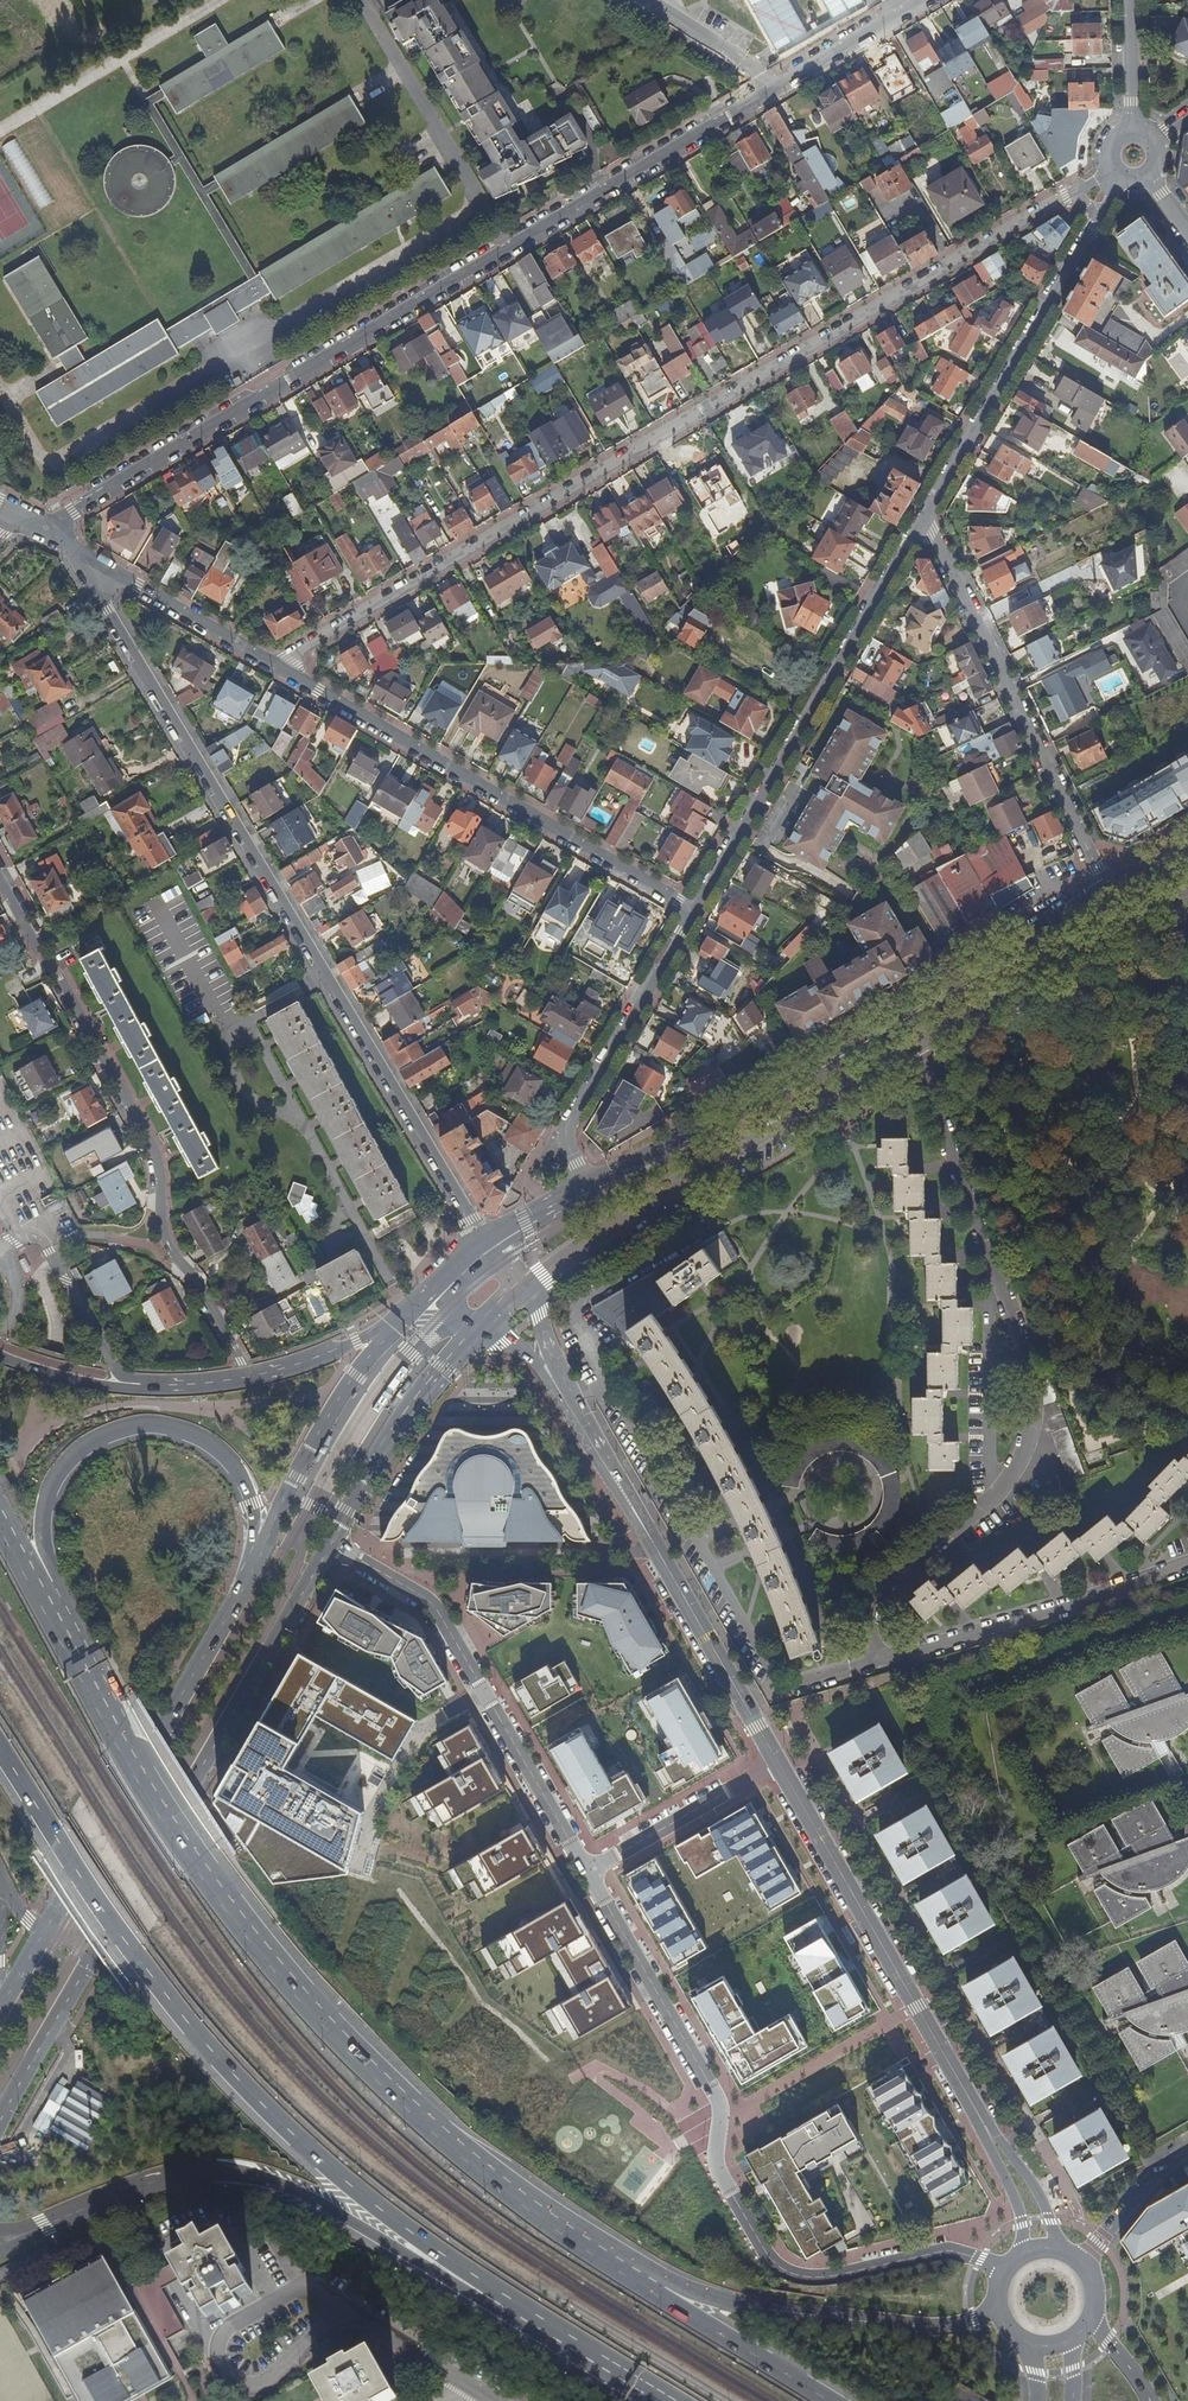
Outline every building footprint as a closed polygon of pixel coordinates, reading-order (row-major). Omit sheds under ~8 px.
[(445,12),(441,5),(439,6),(435,0),(416,0),(406,6),(404,3),(387,14),(388,16),(384,19),(402,49),(417,40),(426,56),(430,63),(427,65),(441,88),(444,86),(448,92),(445,95),(456,113),(460,111),(464,117),(459,119),(474,142),(478,139),(491,162),(489,165),(488,168),(484,167),(477,172),(481,179),(479,181),(486,189),(487,188),(494,196),(492,198),(497,203),(506,199),(505,195),(519,186),(535,177),(550,168),(554,166),(564,160),(572,155),(573,157),(588,150),(587,145),(572,118),(547,133),(532,142),(526,146),(520,146),(510,131),(514,128),(510,121),(508,122),(501,113),(506,110),(502,104),(498,107),(493,99),(495,98),(476,68),(474,69),(470,62),(474,59),(470,53),(466,55),(460,46),(462,45),(448,22),(444,25),(439,16),(445,12)] [(970,8),(975,15),(983,28),(994,22),(998,27),(1012,19),(1000,0),(983,0),(970,8)] [(1043,0),(1035,0),(1023,7),(1026,12),(1044,1),(1043,0)] [(1072,12),(1072,0),(1043,0),(1044,1),(1049,11),(1051,13),(1072,12)] [(1043,15),(1049,11),(1044,1),(1026,12),(1016,19),(1026,35),(1043,24),(1045,18),(1043,15)] [(450,21),(445,12),(439,16),(444,25),(448,22),(450,21)] [(975,15),(952,29),(959,40),(968,54),(990,40),(983,28),(975,15)] [(1173,50),(1187,57),(1187,22),(1185,20),(1173,45),(1171,49),(1173,50)] [(159,89),(158,90),(174,117),(176,116),(175,115),(281,50),(282,52),(284,51),(267,23),(266,24),(267,26),(228,50),(214,27),(192,41),(206,63),(161,91),(159,89)] [(1072,41),(1100,40),(1099,27),(1072,27),(1072,41)] [(935,55),(922,34),(906,44),(922,71),(939,61),(935,55)] [(968,54),(959,40),(935,55),(939,61),(943,69),(950,80),(975,66),(968,54)] [(1100,55),(1100,40),(1072,41),(1073,56),(1100,55)] [(464,44),(462,45),(460,46),(466,55),(470,53),(464,44)] [(908,62),(899,48),(892,52),(900,66),(908,62)] [(1173,50),(1171,53),(1174,55),(1176,57),(1179,59),(1182,60),(1186,61),(1187,62),(1187,57),(1173,50)] [(478,67),(474,59),(470,62),(474,69),(476,68),(478,67)] [(950,80),(943,69),(923,81),(933,98),(953,86),(950,80)] [(1045,80),(1045,71),(1031,71),(1031,81),(1045,80)] [(836,87),(853,115),(878,100),(862,72),(836,87)] [(931,102),(917,78),(909,83),(923,107),(924,106),(931,102)] [(656,85),(623,104),(635,125),(638,123),(641,130),(656,121),(652,115),(668,104),(656,85)] [(1039,139),(1057,170),(1073,161),(1076,139),(1087,120),(1087,110),(1097,109),(1096,96),(1092,97),(1091,86),(1069,87),(1070,110),(1052,111),(1053,124),(1048,134),(1039,139)] [(831,135),(857,121),(853,115),(836,87),(811,102),(831,135)] [(1026,96),(1017,101),(1012,93),(1007,96),(1018,116),(1033,108),(1026,96)] [(350,96),(349,97),(350,99),(215,180),(214,179),(212,180),(229,208),(231,207),(230,205),(364,123),(366,126),(368,124),(350,96)] [(497,97),(495,98),(493,99),(498,107),(502,104),(497,97)] [(945,125),(949,131),(963,122),(972,117),(963,101),(939,115),(945,125)] [(601,127),(588,106),(581,110),(593,132),(601,127)] [(924,106),(923,107),(905,117),(914,132),(922,128),(925,132),(935,126),(924,106)] [(768,112),(764,115),(785,150),(783,151),(787,158),(789,157),(804,182),(797,187),(802,196),(808,192),(819,185),(788,133),(774,109),(768,112)] [(512,119),(506,110),(501,113),(508,122),(510,121),(512,119)] [(975,121),(979,128),(990,121),(983,110),(972,117),(975,121)] [(972,117),(963,122),(966,127),(972,124),(972,122),(975,121),(972,117)] [(913,144),(917,150),(918,149),(949,131),(945,125),(913,144)] [(922,128),(914,132),(917,137),(925,132),(922,128)] [(738,130),(729,136),(741,158),(749,170),(752,176),(767,167),(763,161),(767,159),(753,134),(744,139),(738,130)] [(531,139),(532,142),(547,133),(546,131),(531,139)] [(820,187),(823,192),(835,185),(820,160),(814,149),(813,149),(813,146),(809,140),(804,141),(800,131),(788,133),(819,185),(820,187)] [(1185,136),(1182,157),(1180,166),(1178,182),(1187,196),(1187,134),(1185,136)] [(1045,163),(1028,135),(1003,150),(1018,175),(1028,169),(1030,172),(1045,163)] [(987,156),(994,153),(985,138),(964,150),(973,165),(976,163),(979,167),(989,161),(987,156)] [(814,149),(820,160),(823,159),(817,139),(809,140),(813,146),(813,149),(814,149)] [(900,139),(889,146),(894,154),(905,147),(900,139)] [(609,164),(620,158),(610,141),(599,147),(609,164)] [(174,191),(175,185),(175,184),(174,178),(173,174),(172,170),(169,165),(164,159),(159,155),(155,152),(152,151),(145,149),(141,149),(137,149),(129,150),(123,152),(117,156),(113,160),(109,165),(106,170),(104,178),(103,181),(103,185),(103,191),(106,199),(108,204),(110,207),(113,210),(118,214),(125,218),(132,220),(137,221),(143,221),(147,220),(153,218),(159,214),(165,210),(168,206),(172,200),(173,195),(174,191)] [(917,150),(898,161),(903,170),(923,158),(918,149),(917,150)] [(749,170),(741,158),(731,164),(739,176),(749,170)] [(883,165),(880,159),(874,162),(878,168),(883,165)] [(566,163),(564,160),(554,166),(556,168),(566,163)] [(893,171),(898,168),(895,163),(890,166),(893,171)] [(550,176),(550,168),(535,177),(536,182),(550,176)] [(911,189),(898,168),(893,171),(875,181),(888,202),(911,189)] [(434,169),(433,170),(434,173),(261,277),(259,274),(258,275),(259,278),(165,334),(158,321),(156,322),(158,324),(87,366),(76,348),(88,341),(87,340),(86,341),(38,262),(40,261),(38,259),(3,280),(4,282),(6,281),(53,359),(51,361),(52,362),(56,359),(68,378),(38,397),(36,395),(35,396),(56,432),(58,431),(56,428),(176,357),(178,359),(180,358),(177,352),(227,322),(270,296),(275,304),(277,303),(276,301),(449,196),(451,199),(453,197),(434,169)] [(960,172),(927,192),(945,223),(968,210),(969,212),(980,205),(960,172)] [(536,182),(535,177),(519,186),(520,189),(536,182)] [(874,185),(870,178),(860,183),(865,191),(874,185)] [(809,194),(820,187),(819,185),(808,192),(809,194)] [(520,189),(519,186),(505,195),(506,199),(520,192),(520,189)] [(815,210),(829,202),(823,192),(820,187),(809,194),(811,199),(809,200),(815,210)] [(664,204),(667,210),(675,223),(695,211),(684,192),(664,204)] [(1000,198),(991,203),(1000,217),(1009,212),(1000,198)] [(779,222),(793,214),(786,201),(772,209),(779,222)] [(709,203),(702,207),(706,215),(713,211),(709,203)] [(757,244),(750,232),(736,241),(717,209),(713,211),(706,215),(732,259),(757,244)] [(759,243),(783,229),(779,222),(772,209),(761,215),(765,222),(752,230),(759,243)] [(667,210),(664,212),(681,241),(685,239),(675,223),(667,210)] [(668,239),(656,246),(681,289),(716,268),(709,255),(686,268),(673,246),(681,241),(664,212),(655,217),(668,239)] [(796,221),(797,221),(793,214),(779,222),(783,229),(796,221)] [(748,223),(752,230),(765,222),(761,215),(748,223)] [(1045,241),(1056,251),(1064,239),(1069,229),(1057,218),(1019,241),(1022,245),(1023,246),(1034,239),(1040,245),(1045,241)] [(1141,219),(1125,231),(1126,232),(1119,238),(1152,285),(1147,289),(1151,295),(1150,296),(1154,303),(1156,302),(1167,316),(1187,301),(1187,285),(1162,249),(1141,219)] [(586,222),(575,228),(583,241),(573,247),(583,265),(604,253),(586,222)] [(632,222),(605,237),(618,260),(633,251),(637,259),(649,252),(632,222)] [(933,257),(936,255),(925,235),(899,250),(907,262),(911,270),(933,257)] [(899,250),(892,237),(866,253),(878,272),(881,277),(907,262),(899,250)] [(1016,249),(1022,245),(1019,241),(1012,245),(1016,249)] [(555,278),(575,266),(565,248),(548,258),(553,266),(550,268),(555,278)] [(821,263),(841,297),(861,285),(855,275),(859,272),(845,249),(821,263)] [(866,253),(859,257),(870,277),(878,272),(866,253)] [(982,263),(983,266),(991,278),(993,282),(998,279),(1008,273),(997,254),(982,263)] [(530,255),(516,264),(533,291),(532,292),(542,308),(554,301),(548,291),(550,290),(530,255)] [(1027,279),(1037,285),(1048,267),(1031,257),(1022,272),(1029,276),(1027,279)] [(743,258),(735,263),(741,273),(749,268),(743,258)] [(1086,325),(1090,327),(1100,311),(1097,309),(1108,292),(1110,293),(1121,275),(1094,260),(1082,279),(1072,296),(1064,312),(1086,325)] [(781,283),(787,294),(795,308),(807,301),(806,300),(815,294),(816,296),(827,289),(811,261),(799,268),(801,271),(781,283)] [(974,268),(983,283),(991,278),(983,266),(982,263),(974,268)] [(963,310),(985,297),(974,278),(952,291),(963,310)] [(1113,301),(1119,305),(1132,282),(1125,278),(1113,301)] [(993,282),(997,289),(1002,286),(998,279),(993,282)] [(749,287),(723,302),(729,311),(735,322),(743,317),(743,319),(754,313),(753,311),(761,307),(749,287)] [(758,302),(772,327),(779,338),(804,323),(798,312),(795,308),(787,294),(779,299),(785,309),(771,317),(770,314),(777,310),(769,296),(758,302)] [(633,301),(607,316),(612,325),(615,329),(622,325),(631,320),(640,314),(633,301)] [(795,308),(798,312),(809,305),(807,301),(795,308)] [(996,331),(999,333),(1014,308),(1002,301),(992,319),(980,312),(971,328),(980,333),(992,340),(996,331)] [(502,315),(493,320),(506,343),(507,345),(532,330),(518,305),(509,310),(502,315)] [(940,308),(931,313),(932,317),(941,330),(946,327),(961,318),(958,313),(955,307),(943,314),(940,308)] [(598,321),(606,317),(602,310),(594,315),(598,321)] [(735,322),(729,311),(703,327),(714,345),(723,340),(726,345),(743,335),(735,322)] [(493,320),(488,312),(472,321),(470,319),(455,327),(474,358),(493,347),(495,349),(506,343),(493,320)] [(920,327),(914,331),(920,342),(920,343),(941,330),(932,317),(931,313),(917,321),(920,327)] [(535,334),(554,366),(584,347),(579,337),(575,340),(561,315),(547,323),(549,326),(535,334)] [(436,326),(430,316),(418,323),(435,351),(448,373),(454,383),(457,388),(467,382),(457,365),(458,364),(458,363),(460,359),(457,355),(453,356),(450,350),(453,348),(447,341),(445,342),(440,333),(443,331),(443,328),(440,324),(436,326)] [(980,333),(971,328),(965,325),(964,324),(961,318),(946,327),(958,335),(948,352),(964,361),(980,333)] [(635,327),(631,320),(622,325),(626,332),(635,327)] [(1110,320),(1101,334),(1145,360),(1154,353),(1143,340),(1110,320)] [(685,368),(691,364),(666,321),(656,327),(659,333),(673,358),(674,358),(676,360),(662,368),(672,383),(688,373),(685,368)] [(615,329),(612,325),(604,330),(603,334),(604,335),(615,329)] [(691,361),(715,348),(701,325),(695,329),(699,337),(683,347),(691,361)] [(1145,360),(1101,334),(1090,327),(1086,325),(1076,342),(1146,384),(1145,360)] [(903,348),(893,330),(878,339),(888,357),(891,355),(901,349),(903,348)] [(448,373),(435,351),(433,353),(424,338),(403,350),(402,348),(391,354),(403,374),(414,368),(413,365),(430,355),(442,376),(448,373)] [(636,354),(647,347),(643,341),(632,348),(636,354)] [(920,343),(920,342),(911,347),(919,363),(928,358),(920,343)] [(621,363),(627,374),(636,369),(641,370),(643,375),(643,378),(643,380),(643,381),(637,384),(648,402),(668,390),(662,380),(665,378),(647,347),(636,354),(621,363)] [(901,349),(891,355),(895,363),(906,357),(901,349)] [(850,384),(871,372),(860,354),(840,367),(850,384)] [(715,373),(727,366),(722,359),(711,366),(715,373)] [(895,375),(886,359),(876,365),(889,386),(898,380),(895,375)] [(617,366),(624,377),(627,374),(621,363),(617,366)] [(962,384),(967,375),(948,363),(932,391),(948,401),(958,382),(962,384)] [(563,381),(554,366),(529,380),(528,381),(538,397),(563,381)] [(387,387),(379,374),(376,376),(372,370),(351,383),(358,395),(367,389),(371,397),(381,391),(387,387)] [(833,371),(823,376),(834,394),(843,389),(833,371)] [(895,375),(898,380),(899,382),(904,378),(901,372),(895,375)] [(448,373),(442,376),(448,386),(454,383),(448,373)] [(1086,431),(1103,399),(1066,377),(1056,394),(1073,404),(1074,403),(1080,407),(1071,423),(1086,431)] [(336,417),(356,405),(345,386),(325,398),(336,417)] [(618,386),(606,393),(589,403),(588,404),(602,427),(632,408),(618,386)] [(802,412),(818,403),(807,386),(787,398),(797,415),(800,420),(805,417),(802,412)] [(589,403),(606,393),(601,387),(585,396),(589,403)] [(512,391),(503,396),(506,401),(514,396),(512,391)] [(1019,393),(1013,402),(1029,411),(1040,418),(1041,416),(1046,409),(1040,405),(1019,393)] [(313,396),(308,399),(323,424),(332,419),(321,401),(317,403),(313,396)] [(907,411),(888,401),(878,411),(900,423),(907,411)] [(1041,403),(1040,405),(1046,409),(1041,416),(1046,419),(1052,409),(1041,403)] [(857,432),(845,411),(830,421),(844,445),(857,432)] [(1040,418),(1029,411),(1013,438),(1037,452),(1052,425),(1040,418)] [(554,424),(571,452),(589,441),(573,413),(554,424)] [(460,421),(449,428),(462,449),(466,447),(464,444),(465,443),(462,437),(480,427),(472,414),(460,421)] [(446,422),(449,428),(460,421),(457,415),(446,422)] [(919,434),(933,443),(943,426),(929,417),(919,434)] [(306,448),(289,420),(272,430),(274,433),(265,438),(260,441),(271,458),(274,464),(286,457),(289,455),(293,456),(306,448)] [(1182,458),(1187,454),(1187,428),(1183,420),(1164,433),(1182,458)] [(547,466),(567,454),(550,424),(530,436),(547,466)] [(449,428),(424,443),(428,451),(445,442),(453,455),(462,450),(462,449),(449,428)] [(922,462),(933,443),(919,434),(908,428),(897,447),(922,462)] [(868,439),(870,435),(860,429),(857,432),(844,445),(845,446),(860,453),(862,454),(869,440),(868,439)] [(260,431),(256,434),(257,436),(260,441),(265,438),(260,431)] [(749,439),(746,435),(728,445),(741,468),(750,462),(754,468),(768,460),(764,454),(773,449),(763,431),(749,439)] [(260,441),(257,436),(231,451),(245,474),(271,458),(260,441)] [(413,450),(421,445),(416,436),(402,443),(403,447),(407,453),(413,450)] [(365,466),(361,459),(355,463),(340,439),(334,443),(358,482),(370,475),(365,466)] [(1104,470),(1110,459),(1081,441),(1077,448),(1074,447),(1071,452),(1104,470)] [(338,494),(352,486),(358,482),(334,443),(317,453),(330,473),(323,477),(330,487),(335,496),(338,494)] [(424,443),(421,445),(413,450),(418,459),(427,454),(429,453),(428,451),(424,443)] [(1004,445),(995,459),(1015,470),(1024,475),(1032,461),(1004,445)] [(855,461),(860,453),(845,446),(841,453),(839,453),(835,461),(832,460),(828,467),(826,466),(822,473),(820,472),(816,479),(830,486),(834,479),(836,480),(840,473),(842,474),(846,467),(848,468),(853,460),(855,461)] [(403,447),(389,455),(393,461),(398,458),(407,453),(403,447)] [(234,467),(223,448),(213,454),(217,461),(214,463),(211,465),(218,477),(217,478),(220,483),(225,492),(232,488),(230,486),(241,479),(234,467)] [(289,455),(286,457),(291,466),(310,455),(306,448),(293,456),(289,455)] [(398,458),(404,468),(418,459),(413,450),(407,453),(398,458)] [(498,457),(514,485),(527,477),(533,474),(545,467),(536,452),(532,454),(527,457),(525,455),(520,457),(522,460),(512,465),(505,453),(498,457)] [(209,466),(202,453),(195,457),(202,470),(204,469),(209,466)] [(217,461),(213,454),(213,453),(209,455),(214,463),(217,461)] [(389,455),(389,454),(377,461),(382,468),(393,461),(389,455)] [(677,476),(688,469),(681,456),(670,463),(677,476)] [(274,464),(279,473),(291,466),(286,457),(274,464)] [(375,472),(379,479),(382,483),(384,486),(388,494),(397,489),(391,477),(404,469),(404,468),(398,458),(393,461),(382,468),(375,472)] [(382,468),(377,461),(376,459),(365,466),(370,475),(375,472),(382,468)] [(1015,470),(995,459),(988,472),(1008,484),(1015,470)] [(1139,475),(1150,482),(1149,468),(1145,465),(1139,475)] [(204,469),(214,486),(220,483),(217,478),(209,466),(204,469)] [(204,469),(202,470),(191,476),(202,494),(204,493),(206,496),(209,494),(207,491),(214,486),(204,469)] [(191,476),(188,470),(179,476),(180,479),(174,483),(176,485),(167,490),(179,509),(202,495),(202,494),(191,476)] [(914,497),(920,486),(893,470),(887,481),(889,482),(884,489),(895,495),(891,500),(881,494),(877,502),(875,501),(869,512),(874,514),(896,527),(914,497)] [(352,486),(357,493),(375,482),(375,481),(379,479),(375,472),(370,475),(358,482),(352,486)] [(726,518),(748,504),(732,476),(709,489),(726,518)] [(669,477),(643,492),(646,496),(658,517),(684,501),(669,477)] [(494,504),(500,514),(511,508),(493,478),(483,485),(494,504)] [(479,513),(494,504),(483,485),(480,480),(465,489),(479,513)] [(1002,494),(979,480),(968,498),(968,512),(995,513),(995,505),(1002,494)] [(329,499),(335,496),(330,487),(316,496),(321,504),(329,499)] [(1074,505),(1088,512),(1109,502),(1085,488),(1074,505)] [(234,503),(245,497),(241,490),(230,496),(234,503)] [(290,512),(294,510),(300,506),(293,494),(283,500),(290,512)] [(341,499),(338,494),(335,496),(329,499),(332,504),(341,499)] [(628,506),(621,511),(637,539),(645,535),(647,536),(650,536),(652,535),(654,533),(655,531),(655,529),(663,524),(658,517),(646,496),(637,501),(628,506)] [(345,507),(341,499),(332,504),(337,512),(345,507)] [(849,500),(830,530),(852,543),(861,530),(860,529),(863,524),(867,527),(874,514),(869,512),(849,500)] [(1172,514),(1187,534),(1187,502),(1172,514)] [(407,525),(420,547),(423,545),(424,547),(441,537),(422,505),(413,511),(418,518),(409,523),(410,523),(407,525)] [(294,510),(299,517),(304,514),(300,506),(294,510)] [(625,526),(614,507),(591,520),(604,542),(622,531),(621,529),(625,526)] [(325,525),(315,508),(307,512),(317,529),(325,525)] [(133,511),(107,526),(108,540),(133,555),(146,533),(133,511)] [(444,522),(456,541),(468,534),(474,530),(463,511),(444,522)] [(169,559),(171,556),(178,543),(180,540),(178,539),(183,531),(174,517),(159,526),(164,531),(153,549),(169,559)] [(260,525),(264,532),(272,529),(267,521),(260,525)] [(402,545),(414,566),(418,563),(427,558),(420,547),(407,525),(405,522),(400,525),(406,535),(402,537),(405,543),(402,545)] [(1155,534),(1154,526),(1144,531),(1147,537),(1155,534)] [(999,535),(1000,528),(970,527),(970,541),(978,558),(1005,546),(999,535)] [(659,535),(655,529),(655,531),(654,533),(652,535),(650,536),(647,536),(645,535),(648,541),(659,535)] [(740,537),(744,545),(754,536),(748,530),(740,537)] [(822,566),(837,575),(855,545),(852,543),(830,530),(812,561),(822,566)] [(311,550),(291,561),(293,565),(313,599),(339,583),(336,577),(343,573),(321,537),(308,545),(311,550)] [(334,542),(360,584),(368,579),(369,580),(390,567),(378,548),(369,553),(368,551),(365,552),(366,555),(363,557),(361,559),(348,538),(345,540),(343,537),(334,542)] [(594,550),(601,546),(598,541),(591,546),(594,550)] [(217,558),(218,559),(212,570),(199,592),(221,605),(224,601),(227,603),(238,584),(223,576),(226,569),(238,549),(226,542),(217,558)] [(171,556),(175,559),(183,546),(178,543),(171,556)] [(647,644),(656,635),(618,571),(603,545),(601,546),(594,550),(593,551),(609,578),(597,585),(594,580),(595,580),(582,556),(579,558),(573,547),(569,546),(559,552),(548,558),(538,564),(537,568),(548,588),(554,590),(562,585),(563,579),(575,572),(580,574),(586,585),(588,584),(591,589),(589,590),(588,596),(593,606),(600,607),(620,596),(647,644)] [(1114,545),(1094,555),(1107,581),(1132,569),(1126,557),(1121,560),(1116,549),(1114,545)] [(1021,546),(1011,550),(1015,558),(1024,553),(1021,546)] [(1121,547),(1116,549),(1121,560),(1126,557),(1121,547)] [(546,555),(548,558),(559,552),(557,549),(546,555)] [(1187,677),(1187,644),(1166,607),(1168,585),(1187,570),(1187,549),(1158,571),(1160,592),(1161,607),(1162,610),(1156,613),(1152,615),(1187,677)] [(188,566),(191,568),(185,577),(190,580),(181,595),(192,602),(211,569),(216,560),(198,550),(188,566)] [(1011,550),(980,565),(996,598),(1017,588),(1016,585),(1032,577),(1026,563),(1019,566),(1009,571),(1005,563),(1015,558),(1011,550)] [(1009,571),(1019,566),(1015,558),(1005,563),(1009,571)] [(514,591),(531,581),(518,560),(508,567),(495,575),(484,581),(499,605),(508,599),(506,596),(514,591)] [(918,561),(915,566),(921,579),(916,589),(929,596),(937,612),(940,611),(951,605),(937,578),(929,561),(918,561)] [(495,575),(508,567),(507,564),(493,573),(495,575)] [(301,607),(314,600),(313,599),(293,565),(280,573),(299,605),(301,607)] [(855,598),(860,589),(822,566),(815,578),(836,590),(837,588),(855,598)] [(161,584),(169,588),(177,574),(169,569),(161,584)] [(241,578),(226,569),(223,576),(238,584),(241,578)] [(647,603),(667,591),(657,574),(637,586),(647,603)] [(477,613),(460,585),(440,597),(457,625),(477,613)] [(810,595),(807,585),(793,588),(794,590),(777,594),(781,611),(780,611),(785,630),(797,626),(796,626),(797,624),(812,633),(828,606),(810,595)] [(1026,589),(1006,598),(1011,607),(1030,597),(1026,589)] [(516,595),(514,591),(506,596),(508,599),(516,595)] [(1084,600),(1091,597),(1088,591),(1082,594),(1084,600)] [(1161,607),(1160,592),(1152,592),(1153,608),(1156,608),(1161,607)] [(8,608),(7,608),(11,604),(5,598),(3,599),(0,596),(0,616),(8,608)] [(1036,602),(1043,617),(1050,613),(1044,598),(1036,602)] [(16,601),(8,608),(0,616),(0,629),(15,643),(25,632),(22,629),(26,625),(22,622),(25,619),(18,612),(19,611),(16,608),(19,604),(16,601)] [(1036,602),(1011,614),(1022,636),(1046,624),(1043,617),(1036,602)] [(303,624),(300,619),(306,616),(301,607),(299,605),(294,608),(297,613),(277,625),(272,617),(265,621),(277,640),(303,624)] [(676,614),(669,622),(683,630),(688,622),(685,620),(692,609),(686,605),(679,616),(676,614)] [(940,611),(937,612),(926,618),(912,609),(906,618),(913,623),(912,626),(911,625),(906,634),(910,637),(906,644),(917,651),(921,643),(929,648),(931,649),(943,630),(940,628),(945,621),(940,611)] [(51,626),(64,619),(59,611),(43,620),(48,628),(51,626)] [(427,618),(417,624),(420,630),(427,641),(430,646),(449,635),(434,611),(425,616),(427,618)] [(417,624),(410,612),(393,622),(394,625),(388,629),(397,644),(420,630),(417,624)] [(688,622),(683,630),(678,639),(694,648),(698,640),(700,640),(707,628),(690,618),(688,622)] [(68,627),(64,619),(51,626),(48,628),(53,636),(68,627)] [(551,619),(527,633),(537,650),(551,642),(553,646),(564,639),(551,619)] [(1175,672),(1149,625),(1147,626),(1140,634),(1132,634),(1124,639),(1143,672),(1152,667),(1161,680),(1175,672)] [(1025,647),(1037,671),(1061,658),(1050,635),(1025,647)] [(392,654),(382,638),(369,646),(379,663),(392,655),(392,654)] [(422,652),(430,647),(430,646),(427,641),(418,646),(422,652)] [(921,643),(917,651),(925,655),(929,648),(921,643)] [(646,661),(651,651),(645,647),(639,658),(646,661)] [(910,663),(884,647),(880,654),(886,657),(873,679),(891,690),(903,668),(906,670),(910,663)] [(353,679),(369,669),(358,648),(341,659),(353,679)] [(400,649),(392,654),(392,655),(399,667),(407,662),(400,649)] [(1043,680),(1054,703),(1078,691),(1071,678),(1085,671),(1089,679),(1112,668),(1103,650),(1043,680)] [(38,685),(58,673),(49,657),(45,660),(39,651),(14,666),(29,691),(38,685)] [(172,672),(203,690),(215,670),(195,658),(184,652),(172,672)] [(984,672),(974,652),(957,660),(967,681),(984,672)] [(379,679),(389,673),(399,667),(392,655),(379,663),(369,669),(376,681),(379,679)] [(560,677),(568,664),(539,665),(560,677)] [(627,664),(587,664),(587,665),(592,676),(621,694),(630,693),(640,677),(624,667),(627,664)] [(855,668),(850,677),(864,685),(862,687),(893,705),(900,695),(891,690),(873,679),(855,668)] [(534,669),(519,694),(531,701),(545,675),(534,669)] [(720,724),(748,740),(753,732),(754,733),(759,724),(764,727),(767,722),(762,719),(767,710),(739,694),(739,692),(700,669),(685,695),(703,705),(711,691),(728,701),(726,703),(731,706),(720,724)] [(976,700),(993,692),(991,686),(984,672),(967,681),(962,683),(951,689),(955,695),(970,687),(976,700)] [(68,689),(58,673),(38,685),(48,701),(68,689)] [(379,679),(372,691),(382,697),(380,700),(400,712),(411,694),(394,684),(397,678),(389,673),(379,679)] [(948,683),(951,689),(962,683),(959,677),(948,683)] [(254,698),(227,682),(211,707),(239,724),(254,698)] [(176,699),(179,705),(182,710),(196,702),(203,697),(201,693),(194,698),(190,691),(176,699)] [(1078,691),(1054,703),(1063,722),(1087,710),(1078,691)] [(447,731),(462,707),(436,692),(422,716),(431,722),(430,724),(437,728),(439,726),(447,731)] [(14,709),(11,702),(5,693),(0,695),(0,715),(1,716),(14,709)] [(295,709),(267,693),(258,709),(268,714),(267,716),(267,717),(266,720),(283,730),(295,709)] [(513,713),(479,693),(459,727),(477,738),(480,732),(497,742),(513,713)] [(601,708),(603,703),(596,698),(593,703),(601,708)] [(64,714),(56,700),(28,717),(36,731),(64,714)] [(898,710),(890,723),(917,739),(929,733),(924,724),(922,720),(926,718),(931,716),(925,703),(918,706),(916,708),(904,714),(898,710)] [(958,718),(970,713),(966,706),(935,722),(938,728),(945,725),(958,718)] [(311,741),(316,732),(314,731),(319,720),(300,709),(289,728),(305,737),(311,741)] [(983,733),(973,711),(970,713),(958,718),(962,726),(973,720),(980,734),(983,733)] [(823,778),(821,781),(894,824),(902,809),(872,792),(871,794),(856,784),(880,743),(881,733),(872,728),(874,725),(864,719),(862,722),(853,717),(845,722),(819,764),(822,766),(817,774),(823,778)] [(956,747),(980,734),(973,720),(962,726),(958,718),(945,725),(956,747)] [(341,760),(357,732),(347,726),(337,720),(326,739),(336,746),(333,751),(339,755),(337,758),(341,760)] [(685,751),(694,756),(716,769),(721,761),(725,764),(737,743),(698,720),(694,721),(689,730),(690,734),(685,742),(689,745),(685,751)] [(70,737),(62,724),(34,741),(45,759),(46,761),(52,758),(48,751),(70,737)] [(991,763),(1021,748),(1009,724),(985,736),(982,737),(970,743),(976,756),(965,761),(968,768),(961,772),(964,777),(984,766),(991,763)] [(936,729),(946,751),(956,747),(945,725),(938,728),(936,729)] [(514,765),(523,770),(530,759),(535,750),(539,744),(513,729),(498,756),(514,765)] [(102,753),(111,748),(106,739),(100,743),(93,730),(64,747),(76,768),(84,764),(102,753)] [(271,750),(272,750),(280,759),(292,738),(282,732),(271,750)] [(1105,758),(1092,732),(1070,743),(1082,769),(1105,758)] [(234,734),(206,751),(220,773),(231,766),(227,760),(231,758),(231,757),(229,753),(232,748),(240,743),(234,734)] [(970,743),(982,737),(980,734),(956,747),(957,750),(970,743)] [(308,748),(311,741),(305,737),(301,744),(308,748)] [(252,752),(256,759),(272,750),(271,750),(265,744),(252,752)] [(301,744),(288,766),(294,772),(307,750),(308,748),(301,744)] [(567,767),(575,751),(567,746),(558,761),(567,767)] [(1136,762),(1154,754),(1151,746),(1126,757),(1132,770),(1139,767),(1136,762)] [(320,798),(326,786),(310,770),(312,767),(308,762),(314,754),(307,750),(294,772),(320,798)] [(548,757),(535,750),(530,759),(534,761),(523,779),(545,792),(556,773),(543,766),(548,757)] [(619,756),(612,751),(607,760),(614,764),(616,761),(619,756)] [(107,761),(102,753),(84,764),(103,795),(128,780),(122,770),(117,772),(110,760),(107,761)] [(376,771),(379,766),(360,755),(354,764),(349,761),(343,771),(367,785),(369,783),(373,785),(378,776),(377,776),(379,773),(376,771)] [(1104,834),(1110,836),(1128,842),(1129,841),(1136,837),(1151,828),(1149,824),(1158,818),(1160,823),(1183,809),(1181,805),(1187,801),(1187,755),(1092,811),(1104,834)] [(496,758),(512,767),(514,765),(498,756),(496,758)] [(719,792),(728,776),(720,772),(716,769),(694,756),(688,766),(682,762),(672,779),(698,794),(704,783),(719,792)] [(635,765),(632,770),(616,761),(614,764),(604,782),(623,792),(631,797),(640,802),(655,777),(635,765)] [(716,769),(720,772),(725,764),(721,761),(716,769)] [(998,794),(1005,790),(991,763),(984,766),(998,794)] [(512,767),(522,773),(523,770),(514,765),(512,767)] [(231,766),(220,773),(222,776),(233,769),(231,766)] [(970,808),(998,794),(984,766),(964,777),(957,780),(970,808)] [(813,771),(811,775),(821,781),(823,778),(817,774),(813,771)] [(245,789),(251,798),(272,785),(265,773),(256,779),(257,781),(245,789)] [(568,779),(567,778),(565,782),(569,785),(574,777),(571,775),(568,779)] [(821,781),(811,775),(808,779),(818,785),(821,781)] [(403,821),(417,796),(387,779),(372,803),(403,821)] [(818,785),(808,779),(802,789),(816,798),(791,841),(790,851),(796,854),(799,856),(797,859),(808,865),(810,862),(818,867),(820,866),(826,863),(839,841),(837,839),(849,819),(861,827),(859,830),(874,839),(885,839),(889,832),(892,834),(896,827),(893,825),(894,824),(821,781),(818,785)] [(272,785),(251,798),(254,804),(249,807),(253,815),(259,811),(265,821),(292,804),(280,784),(278,786),(276,783),(272,785)] [(557,784),(544,806),(556,813),(559,808),(574,817),(571,822),(593,835),(599,825),(584,816),(597,795),(590,792),(585,801),(557,784)] [(435,793),(423,786),(417,796),(403,821),(399,828),(408,833),(413,824),(429,833),(442,811),(429,803),(435,793)] [(703,819),(709,808),(681,792),(669,813),(674,816),(670,824),(696,840),(707,821),(703,819)] [(26,817),(14,795),(0,802),(0,810),(8,826),(26,817)] [(142,795),(114,811),(131,841),(146,832),(151,829),(142,813),(150,809),(142,795)] [(87,814),(101,806),(96,797),(82,805),(87,814)] [(606,842),(614,847),(635,813),(640,803),(640,802),(631,797),(606,842)] [(1016,797),(1011,799),(1018,815),(1021,814),(1023,813),(1016,797)] [(1004,837),(1026,825),(1021,814),(1018,815),(1011,799),(987,811),(1000,839),(1004,837)] [(938,816),(930,801),(922,805),(926,813),(921,815),(925,823),(938,816)] [(114,811),(108,802),(101,806),(87,814),(80,818),(85,827),(114,811)] [(346,824),(352,830),(355,833),(369,809),(358,803),(346,824)] [(306,806),(301,809),(308,820),(312,817),(306,806)] [(301,809),(270,827),(277,839),(279,838),(281,842),(277,845),(285,859),(324,837),(312,817),(308,820),(301,809)] [(459,810),(457,814),(466,819),(468,815),(459,810)] [(1044,842),(1062,832),(1052,812),(1034,822),(1044,842)] [(635,813),(614,847),(623,852),(626,847),(628,844),(643,818),(635,813)] [(466,819),(457,814),(447,832),(467,844),(480,822),(468,815),(466,819)] [(38,838),(26,817),(8,826),(13,834),(9,836),(16,849),(38,838)] [(1161,824),(1160,823),(1158,818),(1149,824),(1151,828),(1152,829),(1161,824)] [(226,837),(220,828),(195,843),(200,852),(204,850),(226,837)] [(493,867),(507,843),(481,828),(463,859),(488,874),(493,867)] [(156,837),(151,829),(146,832),(131,841),(141,856),(145,853),(154,868),(177,855),(164,832),(156,837)] [(920,833),(914,836),(927,857),(932,855),(929,848),(920,833)] [(680,873),(695,848),(673,835),(658,860),(680,873)] [(531,861),(534,855),(515,844),(518,840),(511,836),(507,843),(493,867),(518,882),(529,864),(531,861)] [(927,857),(914,836),(890,860),(892,863),(897,860),(903,870),(927,857)] [(1122,845),(1128,842),(1110,836),(1108,841),(1122,845)] [(233,849),(226,837),(204,850),(214,866),(222,861),(222,860),(227,856),(225,853),(233,849)] [(990,898),(1026,879),(1004,837),(1000,839),(965,856),(987,893),(990,898)] [(1139,841),(1136,837),(1129,841),(1131,845),(1139,841)] [(346,862),(350,869),(366,859),(353,838),(337,848),(341,854),(336,857),(341,865),(346,862)] [(326,845),(319,850),(322,854),(329,850),(326,845)] [(935,845),(929,848),(932,855),(940,869),(956,861),(948,848),(939,852),(935,845)] [(339,875),(350,869),(346,862),(341,865),(336,857),(341,854),(337,848),(327,854),(339,875)] [(317,851),(280,873),(285,882),(310,867),(322,859),(317,851)] [(33,881),(42,897),(63,886),(58,877),(66,873),(57,854),(40,863),(45,874),(33,881)] [(1003,920),(998,912),(991,900),(988,901),(990,904),(986,907),(990,913),(977,920),(972,911),(983,904),(979,898),(987,893),(965,856),(956,861),(940,869),(935,872),(939,877),(969,928),(974,937),(1003,920)] [(897,860),(892,863),(898,873),(903,870),(897,860)] [(529,864),(518,882),(511,895),(534,909),(558,870),(543,861),(540,866),(538,870),(529,864)] [(537,864),(531,861),(529,864),(538,870),(540,866),(537,864)] [(310,867),(285,882),(290,890),(314,875),(310,867)] [(757,867),(744,889),(760,898),(767,886),(769,887),(774,877),(757,867)] [(189,890),(205,880),(200,871),(184,880),(189,890)] [(921,885),(909,892),(941,944),(969,928),(939,877),(934,880),(931,874),(920,880),(921,885)] [(314,875),(290,890),(300,907),(318,896),(325,892),(314,875)] [(1035,878),(1033,875),(1026,879),(990,898),(991,900),(998,912),(1033,891),(1028,882),(1035,878)] [(442,893),(411,876),(407,884),(432,909),(442,893)] [(336,899),(357,886),(352,877),(327,892),(329,895),(328,896),(330,899),(334,896),(336,899)] [(432,909),(407,884),(406,884),(402,892),(432,909)] [(565,897),(557,892),(540,920),(544,922),(550,925),(545,934),(560,943),(569,927),(570,928),(576,919),(575,917),(589,893),(577,885),(573,891),(569,889),(567,894),(565,897)] [(63,886),(42,897),(55,921),(76,910),(63,886)] [(178,886),(161,893),(165,901),(182,895),(178,886)] [(269,909),(256,888),(244,895),(257,916),(269,909)] [(432,909),(433,910),(455,931),(461,920),(464,915),(442,893),(432,909)] [(534,909),(511,895),(507,902),(530,916),(534,909)] [(197,904),(209,927),(218,922),(210,908),(214,906),(215,905),(210,896),(197,904)] [(318,896),(300,907),(308,920),(317,914),(315,910),(324,905),(318,896)] [(650,918),(609,896),(588,931),(629,954),(650,918)] [(843,907),(826,898),(809,927),(818,932),(843,907)] [(760,914),(734,899),(715,933),(744,950),(749,941),(745,939),(760,914)] [(210,908),(218,922),(222,920),(214,906),(210,908)] [(882,908),(879,910),(914,969),(917,968),(919,971),(934,962),(916,933),(904,940),(888,913),(886,915),(882,908)] [(914,969),(879,910),(862,920),(861,919),(852,924),(857,932),(854,933),(868,957),(848,968),(866,997),(903,975),(914,969)] [(362,911),(339,925),(354,948),(376,935),(362,911)] [(475,930),(461,920),(455,931),(466,942),(475,930)] [(826,931),(824,927),(815,936),(819,939),(826,931)] [(241,936),(236,928),(216,940),(230,965),(243,958),(244,957),(234,940),(241,936)] [(790,961),(815,935),(808,928),(782,953),(790,961)] [(291,946),(284,934),(247,955),(250,961),(254,959),(258,966),(291,946)] [(727,949),(708,938),(701,950),(720,962),(727,949)] [(357,964),(387,950),(382,940),(352,953),(357,964)] [(113,971),(102,950),(82,961),(128,1045),(155,1094),(158,1100),(172,1125),(175,1131),(184,1148),(187,1153),(202,1179),(222,1168),(210,1146),(213,1145),(206,1132),(203,1134),(180,1092),(184,1090),(177,1078),(173,1080),(150,1038),(154,1036),(147,1024),(143,1026),(120,984),(124,982),(117,969),(113,971)] [(230,965),(237,978),(251,971),(243,958),(230,965)] [(580,966),(567,958),(563,966),(576,974),(580,966)] [(28,971),(21,959),(13,963),(19,975),(28,971)] [(352,959),(337,968),(352,993),(367,983),(352,959)] [(866,997),(848,968),(831,979),(820,960),(804,969),(815,986),(798,996),(795,1000),(813,1030),(818,1030),(840,1017),(837,1012),(849,1005),(850,1006),(857,1002),(866,997)] [(399,965),(376,979),(380,986),(377,988),(380,994),(383,992),(385,995),(379,998),(385,1008),(411,992),(406,983),(402,985),(397,977),(401,975),(404,973),(399,965)] [(690,992),(701,973),(691,967),(680,986),(690,992)] [(916,972),(914,969),(903,975),(905,979),(916,972)] [(604,986),(608,978),(594,970),(589,978),(604,986)] [(768,983),(774,977),(766,972),(759,978),(762,980),(768,983)] [(406,983),(401,975),(397,977),(402,985),(406,983)] [(754,996),(768,983),(762,980),(759,984),(755,980),(746,989),(754,996)] [(542,981),(533,985),(543,991),(547,984),(542,981)] [(479,988),(479,986),(450,1003),(458,1016),(461,1014),(463,1018),(470,1014),(475,1011),(476,1014),(480,1011),(478,1009),(481,1007),(480,996),(479,988)] [(380,994),(377,988),(374,989),(379,998),(385,995),(383,992),(380,994)] [(480,996),(491,1002),(492,996),(479,988),(480,996)] [(591,1019),(595,1021),(601,1012),(597,1009),(602,1000),(597,997),(598,996),(589,991),(582,1002),(573,997),(568,1006),(591,1019)] [(388,1008),(402,1032),(406,1030),(418,1023),(424,1019),(409,995),(388,1008)] [(490,1009),(491,1002),(480,996),(481,1007),(481,1008),(490,1009)] [(717,1012),(691,997),(683,1009),(686,1011),(676,1029),(699,1043),(717,1012)] [(59,1028),(43,998),(20,1011),(36,1040),(59,1028)] [(549,1036),(574,1050),(591,1019),(568,1006),(554,998),(541,1021),(553,1028),(549,1036)] [(813,1030),(795,1000),(793,1002),(789,1001),(778,1007),(785,1019),(785,1024),(788,1024),(788,1029),(791,1029),(798,1041),(809,1035),(810,1031),(813,1030)] [(379,1220),(379,1221),(410,1204),(401,1188),(402,1187),(397,1179),(380,1148),(375,1139),(357,1108),(358,1106),(354,1099),(353,1099),(336,1068),(336,1067),(332,1059),(314,1027),(315,1027),(310,1018),(309,1019),(300,1002),(269,1018),(270,1020),(268,1021),(376,1221),(379,1220)] [(837,1012),(840,1017),(859,1005),(857,1002),(850,1006),(849,1005),(837,1012)] [(745,1033),(763,1022),(752,1004),(736,1018),(745,1033)] [(438,1015),(436,1012),(428,1017),(430,1020),(438,1015)] [(406,1030),(408,1035),(411,1039),(413,1039),(424,1032),(418,1023),(406,1030)] [(489,1029),(485,1037),(498,1043),(502,1035),(489,1029)] [(402,1032),(397,1035),(400,1040),(408,1035),(406,1030),(402,1032)] [(668,1030),(655,1052),(672,1063),(673,1062),(676,1064),(678,1061),(675,1059),(686,1040),(668,1030)] [(535,1059),(561,1073),(574,1050),(549,1036),(546,1034),(543,1040),(544,1044),(535,1059)] [(397,1035),(383,1044),(393,1061),(399,1070),(413,1061),(406,1050),(400,1040),(397,1035)] [(762,1040),(748,1048),(758,1065),(772,1056),(762,1040)] [(406,1050),(413,1061),(414,1064),(424,1058),(416,1044),(406,1050)] [(414,1064),(400,1072),(406,1082),(410,1089),(450,1064),(440,1048),(424,1058),(414,1064)] [(654,1057),(640,1049),(634,1058),(648,1066),(654,1057)] [(62,1086),(47,1059),(23,1072),(38,1099),(62,1086)] [(697,1101),(727,1083),(715,1063),(685,1081),(697,1101)] [(642,1066),(631,1085),(653,1099),(664,1079),(642,1066)] [(538,1090),(539,1090),(543,1082),(519,1068),(504,1093),(527,1107),(536,1090),(538,1090)] [(645,1105),(657,1124),(666,1119),(653,1099),(631,1085),(621,1079),(617,1087),(617,1090),(620,1092),(616,1098),(637,1110),(641,1102),(645,1105)] [(89,1127),(108,1117),(91,1087),(72,1097),(89,1127)] [(540,1091),(539,1090),(538,1090),(536,1090),(527,1107),(530,1108),(540,1091)] [(472,1099),(482,1116),(488,1112),(488,1104),(487,1095),(487,1091),(472,1099)] [(471,1122),(441,1140),(485,1213),(497,1213),(504,1200),(511,1188),(505,1184),(502,1180),(505,1178),(500,1171),(494,1175),(487,1163),(482,1166),(474,1151),(479,1148),(481,1151),(486,1148),(484,1144),(483,1145),(480,1141),(507,1123),(511,1118),(488,1104),(488,1112),(482,1116),(471,1122)] [(448,1122),(435,1130),(441,1140),(471,1122),(462,1107),(445,1116),(448,1122)] [(505,1140),(530,1155),(546,1128),(520,1114),(505,1140)] [(125,1148),(108,1117),(89,1127),(106,1159),(125,1148)] [(908,1167),(908,1140),(884,1140),(884,1145),(884,1147),(884,1149),(878,1150),(879,1169),(893,1169),(892,1177),(894,1177),(895,1213),(910,1213),(910,1216),(910,1218),(910,1222),(911,1222),(911,1234),(911,1239),(912,1258),(926,1258),(926,1265),(928,1265),(928,1270),(928,1302),(937,1302),(943,1302),(943,1306),(943,1309),(944,1309),(945,1322),(945,1324),(945,1326),(945,1345),(944,1345),(944,1347),(944,1350),(944,1353),(929,1353),(930,1389),(928,1389),(928,1398),(914,1398),(914,1417),(914,1419),(914,1422),(914,1436),(929,1436),(929,1444),(930,1444),(931,1472),(955,1472),(955,1463),(960,1463),(960,1443),(946,1443),(946,1436),(944,1436),(944,1400),(945,1400),(945,1398),(945,1395),(944,1392),(959,1392),(959,1389),(958,1355),(960,1355),(960,1353),(960,1347),(974,1346),(974,1344),(974,1309),(960,1309),(959,1301),(958,1301),(958,1296),(957,1264),(943,1264),(942,1259),(942,1256),(941,1256),(941,1252),(940,1220),(926,1220),(926,1214),(926,1213),(924,1213),(924,1210),(924,1175),(909,1175),(909,1171),(910,1167),(908,1167)] [(135,1177),(127,1162),(99,1177),(118,1214),(136,1204),(125,1183),(135,1177)] [(515,1170),(520,1173),(524,1166),(519,1163),(515,1170)] [(303,1214),(308,1224),(317,1219),(315,1214),(318,1205),(313,1203),(314,1198),(306,1195),(308,1188),(295,1183),(289,1198),(293,1207),(296,1206),(301,1215),(303,1214)] [(45,1207),(64,1198),(61,1191),(41,1200),(45,1207)] [(204,1248),(209,1258),(225,1249),(220,1239),(221,1238),(204,1207),(186,1217),(203,1248),(204,1248)] [(277,1252),(280,1251),(264,1220),(245,1230),(262,1261),(277,1252)] [(726,1230),(718,1234),(589,1309),(638,1350),(641,1349),(614,1313),(685,1264),(720,1239),(727,1252),(735,1247),(732,1242),(726,1230)] [(737,1251),(735,1247),(727,1252),(720,1239),(685,1264),(614,1313),(641,1349),(647,1358),(662,1383),(680,1411),(703,1451),(725,1493),(738,1520),(750,1547),(762,1574),(772,1599),(789,1646),(790,1650),(793,1657),(813,1651),(817,1650),(819,1656),(822,1657),(822,1653),(821,1653),(820,1649),(822,1648),(813,1621),(807,1604),(804,1605),(802,1601),(801,1598),(804,1596),(787,1553),(783,1554),(782,1551),(781,1548),(784,1546),(765,1502),(762,1504),(760,1501),(758,1498),(762,1496),(740,1455),(737,1456),(734,1452),(733,1449),(736,1447),(714,1407),(710,1409),(708,1406),(706,1402),(709,1400),(685,1360),(681,1362),(679,1358),(677,1355),(680,1353),(664,1330),(655,1318),(659,1314),(662,1317),(701,1289),(704,1287),(706,1286),(722,1274),(721,1272),(741,1258),(737,1251)] [(322,1279),(335,1304),(375,1282),(358,1252),(357,1252),(356,1250),(317,1271),(321,1279),(322,1279)] [(297,1282),(280,1251),(277,1252),(262,1261),(262,1262),(279,1292),(297,1282)] [(131,1294),(114,1262),(95,1272),(112,1303),(131,1294)] [(71,1272),(76,1279),(83,1276),(78,1267),(71,1272)] [(321,1279),(317,1271),(315,1267),(308,1270),(310,1273),(305,1277),(309,1285),(321,1279)] [(152,1299),(168,1328),(168,1330),(187,1320),(165,1280),(148,1289),(153,1298),(152,1299)] [(312,1317),(326,1313),(320,1292),(305,1297),(312,1317)] [(168,1328),(152,1299),(143,1304),(159,1333),(168,1328)] [(279,1311),(276,1304),(250,1318),(255,1329),(260,1326),(267,1340),(277,1334),(278,1337),(290,1331),(285,1322),(287,1317),(283,1312),(279,1311)] [(339,1330),(346,1326),(342,1319),(335,1323),(339,1330)] [(260,1326),(255,1329),(263,1342),(267,1340),(260,1326)] [(413,1383),(409,1381),(391,1405),(395,1407),(396,1408),(401,1400),(407,1392),(413,1384),(413,1383)] [(1068,1480),(1085,1475),(1058,1402),(1042,1407),(1068,1480)] [(443,1542),(461,1542),(509,1541),(523,1541),(566,1542),(564,1537),(566,1536),(570,1539),(572,1541),(575,1542),(591,1542),(586,1533),(580,1518),(571,1508),(565,1499),(560,1490),(555,1478),(549,1469),(542,1461),(538,1454),(530,1437),(526,1433),(522,1430),(518,1429),(514,1429),(509,1432),(501,1435),(491,1436),(484,1436),(474,1435),(461,1430),(457,1429),(452,1430),(449,1432),(444,1437),(439,1449),(435,1457),(420,1476),(415,1485),(410,1495),(404,1504),(393,1518),(387,1530),(381,1541),(389,1541),(394,1541),(399,1539),(404,1535),(407,1537),(404,1541),(443,1542)] [(784,1481),(783,1486),(785,1487),(800,1489),(802,1480),(806,1473),(811,1466),(817,1461),(823,1457),(831,1453),(839,1452),(846,1452),(852,1453),(856,1454),(862,1457),(868,1461),(874,1466),(878,1471),(880,1475),(896,1468),(893,1462),(885,1452),(877,1446),(870,1442),(863,1438),(854,1436),(844,1434),(834,1435),(826,1436),(820,1439),(812,1443),(804,1448),(798,1454),(791,1464),(786,1473),(784,1481)] [(334,1438),(319,1464),(323,1466),(338,1441),(334,1438)] [(912,1602),(928,1622),(932,1618),(933,1617),(935,1616),(948,1604),(949,1605),(953,1602),(957,1599),(965,1610),(989,1590),(993,1586),(993,1587),(995,1588),(998,1585),(1000,1583),(1008,1592),(1009,1594),(1024,1582),(1037,1571),(1038,1572),(1042,1569),(1045,1567),(1054,1577),(1081,1555),(1083,1556),(1089,1551),(1098,1562),(1106,1556),(1127,1539),(1129,1540),(1132,1538),(1137,1534),(1146,1544),(1173,1516),(1162,1506),(1165,1503),(1166,1502),(1168,1503),(1187,1482),(1187,1456),(1186,1459),(1184,1458),(1179,1463),(1176,1460),(1150,1486),(1153,1490),(1147,1495),(1149,1496),(1125,1520),(1124,1520),(1117,1526),(1109,1516),(1082,1539),(1080,1537),(1073,1543),(1065,1532),(1037,1555),(1036,1554),(1030,1559),(1020,1547),(992,1571),(991,1570),(985,1574),(977,1564),(948,1587),(947,1586),(940,1592),(937,1588),(940,1585),(936,1580),(933,1583),(931,1581),(916,1593),(919,1597),(912,1602)] [(817,1529),(808,1543),(816,1548),(825,1551),(837,1554),(845,1555),(854,1554),(862,1552),(869,1548),(876,1544),(883,1554),(886,1551),(891,1547),(884,1538),(890,1531),(896,1521),(899,1513),(902,1504),(902,1493),(901,1483),(898,1473),(883,1481),(885,1491),(885,1497),(884,1505),(881,1512),(877,1519),(872,1526),(863,1532),(854,1536),(847,1537),(840,1537),(831,1536),(817,1529)] [(621,1582),(578,1583),(578,1614),(601,1614),(613,1643),(627,1669),(660,1650),(625,1588),(621,1582)] [(504,1636),(552,1609),(553,1583),(474,1583),(470,1609),(504,1636)] [(446,1678),(424,1637),(374,1613),(338,1589),(318,1621),(370,1652),(393,1656),(402,1676),(421,1698),(446,1678)] [(1129,1776),(1158,1759),(1152,1748),(1138,1746),(1139,1742),(1147,1743),(1158,1743),(1168,1741),(1175,1737),(1185,1731),(1187,1728),(1187,1695),(1184,1696),(1165,1663),(1163,1664),(1161,1661),(1163,1659),(1157,1649),(1127,1666),(1130,1671),(1125,1674),(1130,1683),(1126,1686),(1134,1698),(1137,1697),(1143,1707),(1145,1710),(1133,1715),(1131,1712),(1119,1690),(1115,1693),(1106,1678),(1080,1693),(1083,1698),(1077,1702),(1091,1726),(1084,1730),(1086,1733),(1107,1725),(1113,1730),(1119,1734),(1132,1740),(1130,1744),(1121,1741),(1111,1735),(1100,1742),(1120,1775),(1126,1771),(1129,1776)] [(415,1719),(300,1653),(213,1804),(273,1885),(348,1876),(349,1872),(362,1810),(286,1766),(316,1715),(392,1759),(400,1745),(410,1727),(415,1719)] [(549,1664),(512,1685),(531,1718),(582,1689),(566,1661),(552,1669),(549,1664)] [(1130,1671),(1127,1666),(1118,1672),(1126,1686),(1130,1683),(1125,1674),(1130,1671)] [(677,1786),(725,1760),(679,1676),(645,1694),(674,1746),(660,1754),(677,1786)] [(1110,1676),(1106,1678),(1115,1693),(1119,1690),(1110,1676)] [(1083,1698),(1080,1693),(1074,1697),(1077,1702),(1083,1698)] [(1143,1707),(1131,1712),(1133,1715),(1145,1710),(1143,1707)] [(508,1778),(473,1718),(439,1737),(445,1748),(439,1752),(451,1772),(409,1797),(420,1816),(431,1810),(441,1826),(512,1785),(508,1778)] [(851,1742),(848,1738),(832,1748),(835,1753),(831,1755),(854,1794),(857,1792),(860,1797),(877,1787),(875,1784),(883,1779),(885,1782),(901,1773),(899,1768),(902,1766),(892,1749),(888,1751),(886,1747),(889,1745),(879,1727),(877,1728),(874,1724),(857,1734),(859,1738),(851,1742)] [(548,1746),(598,1832),(647,1803),(629,1773),(613,1782),(581,1727),(548,1746)] [(857,1734),(848,1738),(851,1742),(859,1738),(857,1734)] [(1126,1771),(1120,1775),(1123,1780),(1129,1776),(1126,1771)] [(899,1801),(894,1792),(874,1804),(880,1813),(899,1801)] [(1120,1926),(1150,1909),(1144,1898),(1130,1896),(1130,1891),(1138,1892),(1150,1892),(1157,1891),(1166,1887),(1175,1882),(1184,1873),(1187,1867),(1187,1816),(1184,1816),(1184,1839),(1175,1842),(1158,1813),(1155,1815),(1152,1810),(1155,1808),(1149,1798),(1119,1816),(1122,1821),(1117,1824),(1122,1833),(1118,1835),(1125,1847),(1129,1845),(1135,1856),(1137,1860),(1124,1865),(1122,1861),(1110,1840),(1106,1842),(1097,1828),(1072,1843),(1075,1849),(1070,1852),(1082,1875),(1077,1878),(1076,1879),(1078,1882),(1100,1874),(1105,1880),(1114,1886),(1123,1890),(1122,1895),(1112,1890),(1103,1885),(1092,1892),(1111,1923),(1117,1920),(1120,1926)] [(750,1804),(676,1846),(685,1863),(687,1862),(697,1877),(736,1854),(769,1911),(802,1893),(750,1804)] [(973,1897),(976,1895),(966,1878),(963,1880),(946,1850),(949,1848),(939,1831),(935,1832),(933,1828),(936,1826),(926,1808),(923,1810),(920,1806),(879,1830),(882,1835),(879,1837),(901,1876),(904,1874),(907,1879),(935,1862),(937,1866),(934,1868),(941,1881),(945,1880),(947,1883),(919,1900),(921,1904),(918,1906),(941,1945),(944,1943),(947,1948),(988,1924),(985,1919),(988,1917),(978,1900),(975,1901),(973,1897)] [(1110,1821),(1118,1835),(1122,1833),(1117,1824),(1122,1821),(1119,1816),(1110,1821)] [(531,1817),(446,1866),(460,1890),(470,1884),(479,1899),(554,1857),(550,1850),(531,1817)] [(1106,1842),(1110,1840),(1102,1825),(1097,1828),(1106,1842)] [(1066,1846),(1070,1852),(1075,1849),(1072,1843),(1066,1846)] [(1135,1856),(1122,1861),(1124,1865),(1137,1860),(1135,1856)] [(655,1859),(623,1877),(675,1966),(706,1948),(655,1859)] [(573,1890),(476,1945),(492,1973),(500,1968),(506,1980),(550,1955),(574,1996),(546,2012),(559,2035),(570,2029),(576,2039),(638,2003),(631,1991),(623,1979),(573,1890)] [(816,1918),(784,1937),(836,2029),(870,2010),(816,1918)] [(1117,1920),(1111,1923),(1115,1929),(1120,1926),(1117,1920)] [(1146,2068),(1176,2050),(1169,2041),(1156,2040),(1157,2034),(1162,2035),(1173,2035),(1183,2033),(1187,2031),(1187,1962),(1183,1954),(1181,1956),(1178,1953),(1181,1951),(1175,1940),(1145,1958),(1148,1964),(1144,1966),(1149,1975),(1144,1978),(1151,1990),(1155,1988),(1161,1998),(1163,2002),(1150,2007),(1148,2003),(1136,1982),(1131,1983),(1124,1970),(1097,1985),(1102,1991),(1094,1993),(1108,2017),(1101,2020),(1104,2025),(1123,2017),(1133,2025),(1141,2030),(1149,2034),(1148,2039),(1137,2034),(1128,2028),(1118,2034),(1137,2066),(1142,2062),(1146,2068)] [(1148,1964),(1145,1958),(1136,1963),(1144,1978),(1149,1975),(1144,1966),(1148,1964)] [(1052,2033),(1038,2008),(1035,2003),(1038,2001),(1028,1984),(1025,1987),(1021,1982),(1025,1980),(1016,1963),(1013,1964),(1010,1959),(968,1984),(971,1988),(968,1990),(986,2022),(990,2029),(993,2027),(996,2032),(1023,2016),(1026,2019),(1023,2022),(1030,2035),(1034,2033),(1036,2036),(1008,2053),(1011,2057),(1008,2059),(1030,2098),(1033,2096),(1036,2101),(1077,2076),(1074,2072),(1078,2070),(1068,2054),(1065,2056),(1061,2051),(1065,2049),(1055,2032),(1052,2033)] [(1131,1983),(1136,1982),(1128,1968),(1124,1970),(1131,1983)] [(723,1976),(691,1994),(743,2083),(809,2045),(790,2013),(755,2033),(723,1976)] [(1148,2003),(1150,2007),(1163,2002),(1161,1998),(1148,2003)] [(1177,2049),(1180,2058),(1187,2056),(1187,2046),(1177,2049)] [(1142,2062),(1137,2066),(1140,2072),(1146,2068),(1142,2062)] [(903,2067),(872,2085),(938,2199),(969,2181),(903,2067)] [(82,2155),(115,2102),(78,2080),(46,2135),(49,2136),(82,2155)] [(1075,2106),(1070,2097),(1050,2108),(1056,2117),(1075,2106)] [(803,2174),(860,2142),(837,2103),(748,2153),(754,2163),(763,2179),(781,2210),(787,2221),(808,2257),(813,2255),(829,2245),(841,2239),(820,2202),(815,2204),(808,2192),(812,2190),(803,2174)] [(1108,2132),(1112,2130),(1102,2113),(1099,2114),(1096,2109),(1055,2134),(1057,2139),(1055,2141),(1077,2179),(1079,2178),(1083,2182),(1124,2158),(1121,2153),(1124,2152),(1115,2135),(1111,2137),(1108,2132)] [(1187,2173),(1147,2195),(1144,2197),(1114,2234),(1129,2261),(1132,2260),(1175,2237),(1187,2261),(1187,2174),(1187,2173)] [(627,2210),(636,2200),(622,2188),(613,2197),(627,2210)] [(142,2217),(133,2222),(142,2240),(151,2235),(142,2217)] [(218,2239),(214,2232),(213,2233),(205,2237),(200,2239),(195,2242),(176,2253),(180,2260),(176,2263),(184,2277),(181,2279),(190,2295),(194,2293),(208,2318),(253,2293),(239,2268),(242,2266),(234,2250),(230,2252),(222,2237),(218,2239)] [(137,2317),(105,2259),(25,2304),(80,2400),(131,2400),(132,2400),(135,2399),(171,2378),(154,2345),(137,2317)] [(137,2317),(154,2345),(157,2343),(158,2345),(185,2331),(154,2275),(127,2290),(141,2315),(137,2317)] [(396,2397),(371,2352),(351,2363),(349,2360),(333,2368),(335,2372),(315,2383),(323,2397),(325,2400),(389,2400),(396,2397)] [(957,2381),(945,2400),(990,2400),(957,2381)]
